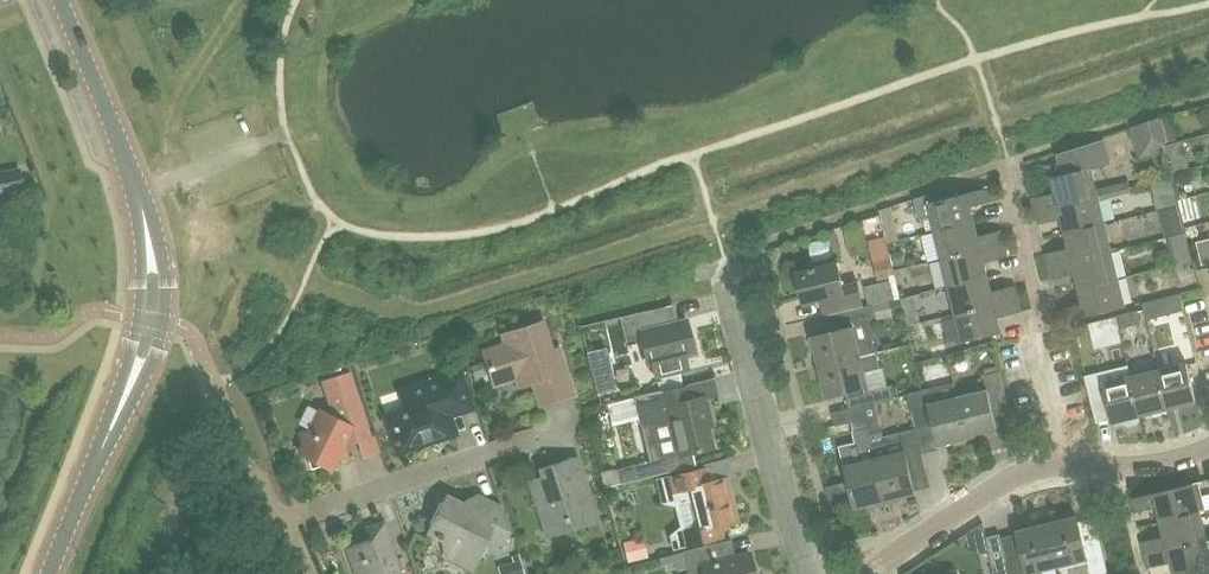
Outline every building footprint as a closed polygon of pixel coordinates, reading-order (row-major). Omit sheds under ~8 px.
[(1162,117),(1144,123),(1149,147),(1168,142),(1162,117)] [(1032,197),(1036,210),(1097,194),(1090,167),(1108,163),(1102,138),(1061,151),(1067,172),(1051,176),(1055,192),(1032,197)] [(1188,139),(1169,144),(1175,172),(1194,167),(1188,139)] [(0,171),(0,195),(25,191),(20,167),(0,171)] [(990,186),(934,200),(929,195),(928,193),(914,198),(919,218),(932,215),(936,230),(975,220),(971,206),(994,200),(990,186)] [(1097,194),(1036,210),(1039,223),(1061,217),(1065,232),(1104,222),(1097,194)] [(1178,204),(1176,195),(1155,200),(1157,209),(1178,204)] [(978,234),(975,220),(936,230),(942,257),(1004,242),(1001,229),(978,234)] [(1104,222),(1065,232),(1069,246),(1046,252),(1049,265),(1111,250),(1104,222)] [(1182,223),(1163,227),(1165,237),(1184,232),(1182,223)] [(870,238),(877,268),(891,264),(885,235),(870,238)] [(1197,241),(1203,263),(1208,261),(1208,237),(1197,241)] [(1004,242),(942,257),(949,285),(989,275),(985,260),(1008,255),(1004,242)] [(1118,278),(1111,250),(1049,265),(1052,278),(1075,272),(1079,288),(1118,278)] [(902,251),(891,254),(894,266),(906,264),(902,251)] [(849,309),(863,306),(857,280),(844,284),(838,261),(797,271),(805,303),(821,299),(825,315),(827,315),(849,309)] [(992,290),(989,275),(949,285),(956,312),(1018,297),(1015,284),(992,290)] [(1118,278),(1079,288),(1083,302),(1060,307),(1063,321),(1125,306),(1118,278)] [(889,300),(896,298),(891,279),(865,286),(870,304),(874,303),(874,304),(889,300)] [(896,298),(889,300),(893,316),(905,313),(905,311),(901,297),(896,298)] [(1018,297),(956,312),(963,341),(1003,331),(999,316),(1021,310),(1018,297)] [(1143,301),(1145,308),(1147,319),(1164,315),(1159,298),(1143,301)] [(870,304),(863,306),(849,309),(852,321),(852,322),(877,315),(874,304),(874,303),(870,304)] [(628,342),(643,338),(649,364),(654,363),(657,377),(691,368),(687,355),(695,353),(687,319),(658,326),(653,308),(622,316),(628,342)] [(918,308),(905,311),(905,313),(907,325),(921,322),(918,308)] [(1142,323),(1139,310),(1117,315),(1120,328),(1142,323)] [(1114,329),(1111,317),(1090,322),(1093,335),(1114,329)] [(521,385),(531,382),(539,405),(574,394),(559,349),(552,351),(543,322),(500,336),(503,346),(485,352),(496,383),(518,376),(521,385)] [(820,365),(861,355),(877,351),(873,338),(858,342),(854,325),(812,335),(820,365)] [(877,351),(861,355),(820,365),(827,396),(868,386),(865,370),(880,367),(877,351)] [(1159,368),(1169,407),(1197,400),(1187,361),(1159,368)] [(1113,421),(1125,418),(1126,422),(1130,424),(1138,422),(1140,419),(1139,414),(1141,414),(1132,374),(1129,365),(1086,376),(1090,391),(1105,388),(1113,421)] [(1159,368),(1132,374),(1141,414),(1169,407),(1159,368)] [(397,392),(403,411),(388,416),(399,451),(456,433),(449,411),(471,404),(461,371),(397,392)] [(1001,371),(985,375),(988,387),(959,395),(969,438),(999,430),(994,408),(1009,404),(1001,371)] [(617,390),(612,372),(594,377),(598,394),(617,390)] [(301,433),(305,444),(300,452),(310,456),(313,468),(323,463),(333,468),(337,460),(347,457),(344,444),(357,440),(363,457),(381,451),(375,433),(370,435),(352,376),(330,383),(340,416),(336,417),(322,410),(312,429),(301,433)] [(869,389),(872,401),(874,401),(895,396),(892,384),(869,389)] [(650,424),(658,459),(619,469),(622,483),(697,464),(694,451),(714,446),(707,417),(711,416),(706,396),(690,400),(687,385),(658,392),(658,391),(635,397),(642,426),(650,424)] [(939,445),(969,438),(959,395),(941,399),(938,386),(909,393),(917,427),(934,423),(939,445)] [(874,502),(875,508),(888,505),(887,499),(873,443),(871,438),(863,404),(849,407),(833,411),(836,425),(853,421),(857,439),(863,461),(846,465),(850,480),(854,495),(856,506),(874,502)] [(917,427),(900,431),(882,435),(871,438),(873,443),(887,499),(888,505),(899,502),(898,496),(916,492),(914,486),(911,472),(927,469),(922,449),(917,427)] [(545,477),(531,481),(545,526),(560,521),(562,530),(598,519),(578,458),(542,469),(545,477)] [(712,481),(709,467),(660,479),(665,500),(690,494),(699,529),(672,535),(676,548),(723,536),(720,525),(739,520),(732,492),(727,493),(724,478),(712,481)] [(1161,519),(1202,510),(1195,481),(1132,496),(1135,510),(1158,505),(1161,519)] [(441,502),(428,529),(426,533),(441,541),(444,558),(470,571),(488,534),(503,542),(510,529),(503,507),(499,505),(486,508),(483,514),(451,499),(441,502)] [(1062,519),(1048,522),(1059,565),(1088,558),(1092,573),(1110,573),(1101,537),(1084,541),(1078,515),(1076,516),(1075,510),(1061,513),(1062,519)] [(1202,510),(1161,519),(1165,534),(1142,540),(1145,552),(1208,538),(1202,510)] [(346,545),(355,573),(402,573),(385,521),(367,526),(371,538),(346,545)] [(1024,556),(1008,560),(1012,573),(1043,573),(1042,569),(1059,565),(1048,522),(1034,526),(1033,521),(1019,524),(1020,529),(1018,530),(1024,556)] [(968,529),(974,552),(989,548),(983,525),(968,529)] [(1145,552),(1149,567),(1172,561),(1175,573),(1182,573),(1208,568),(1208,540),(1208,538),(1145,552)] [(685,551),(691,573),(698,573),(705,572),(706,573),(757,573),(752,553),(737,557),(733,539),(685,551)] [(682,552),(660,558),(662,566),(675,562),(677,571),(686,568),(682,552)] [(521,556),(498,562),(501,573),(525,573),(521,556)] [(1008,560),(993,564),(995,573),(1012,573),(1008,560)]
